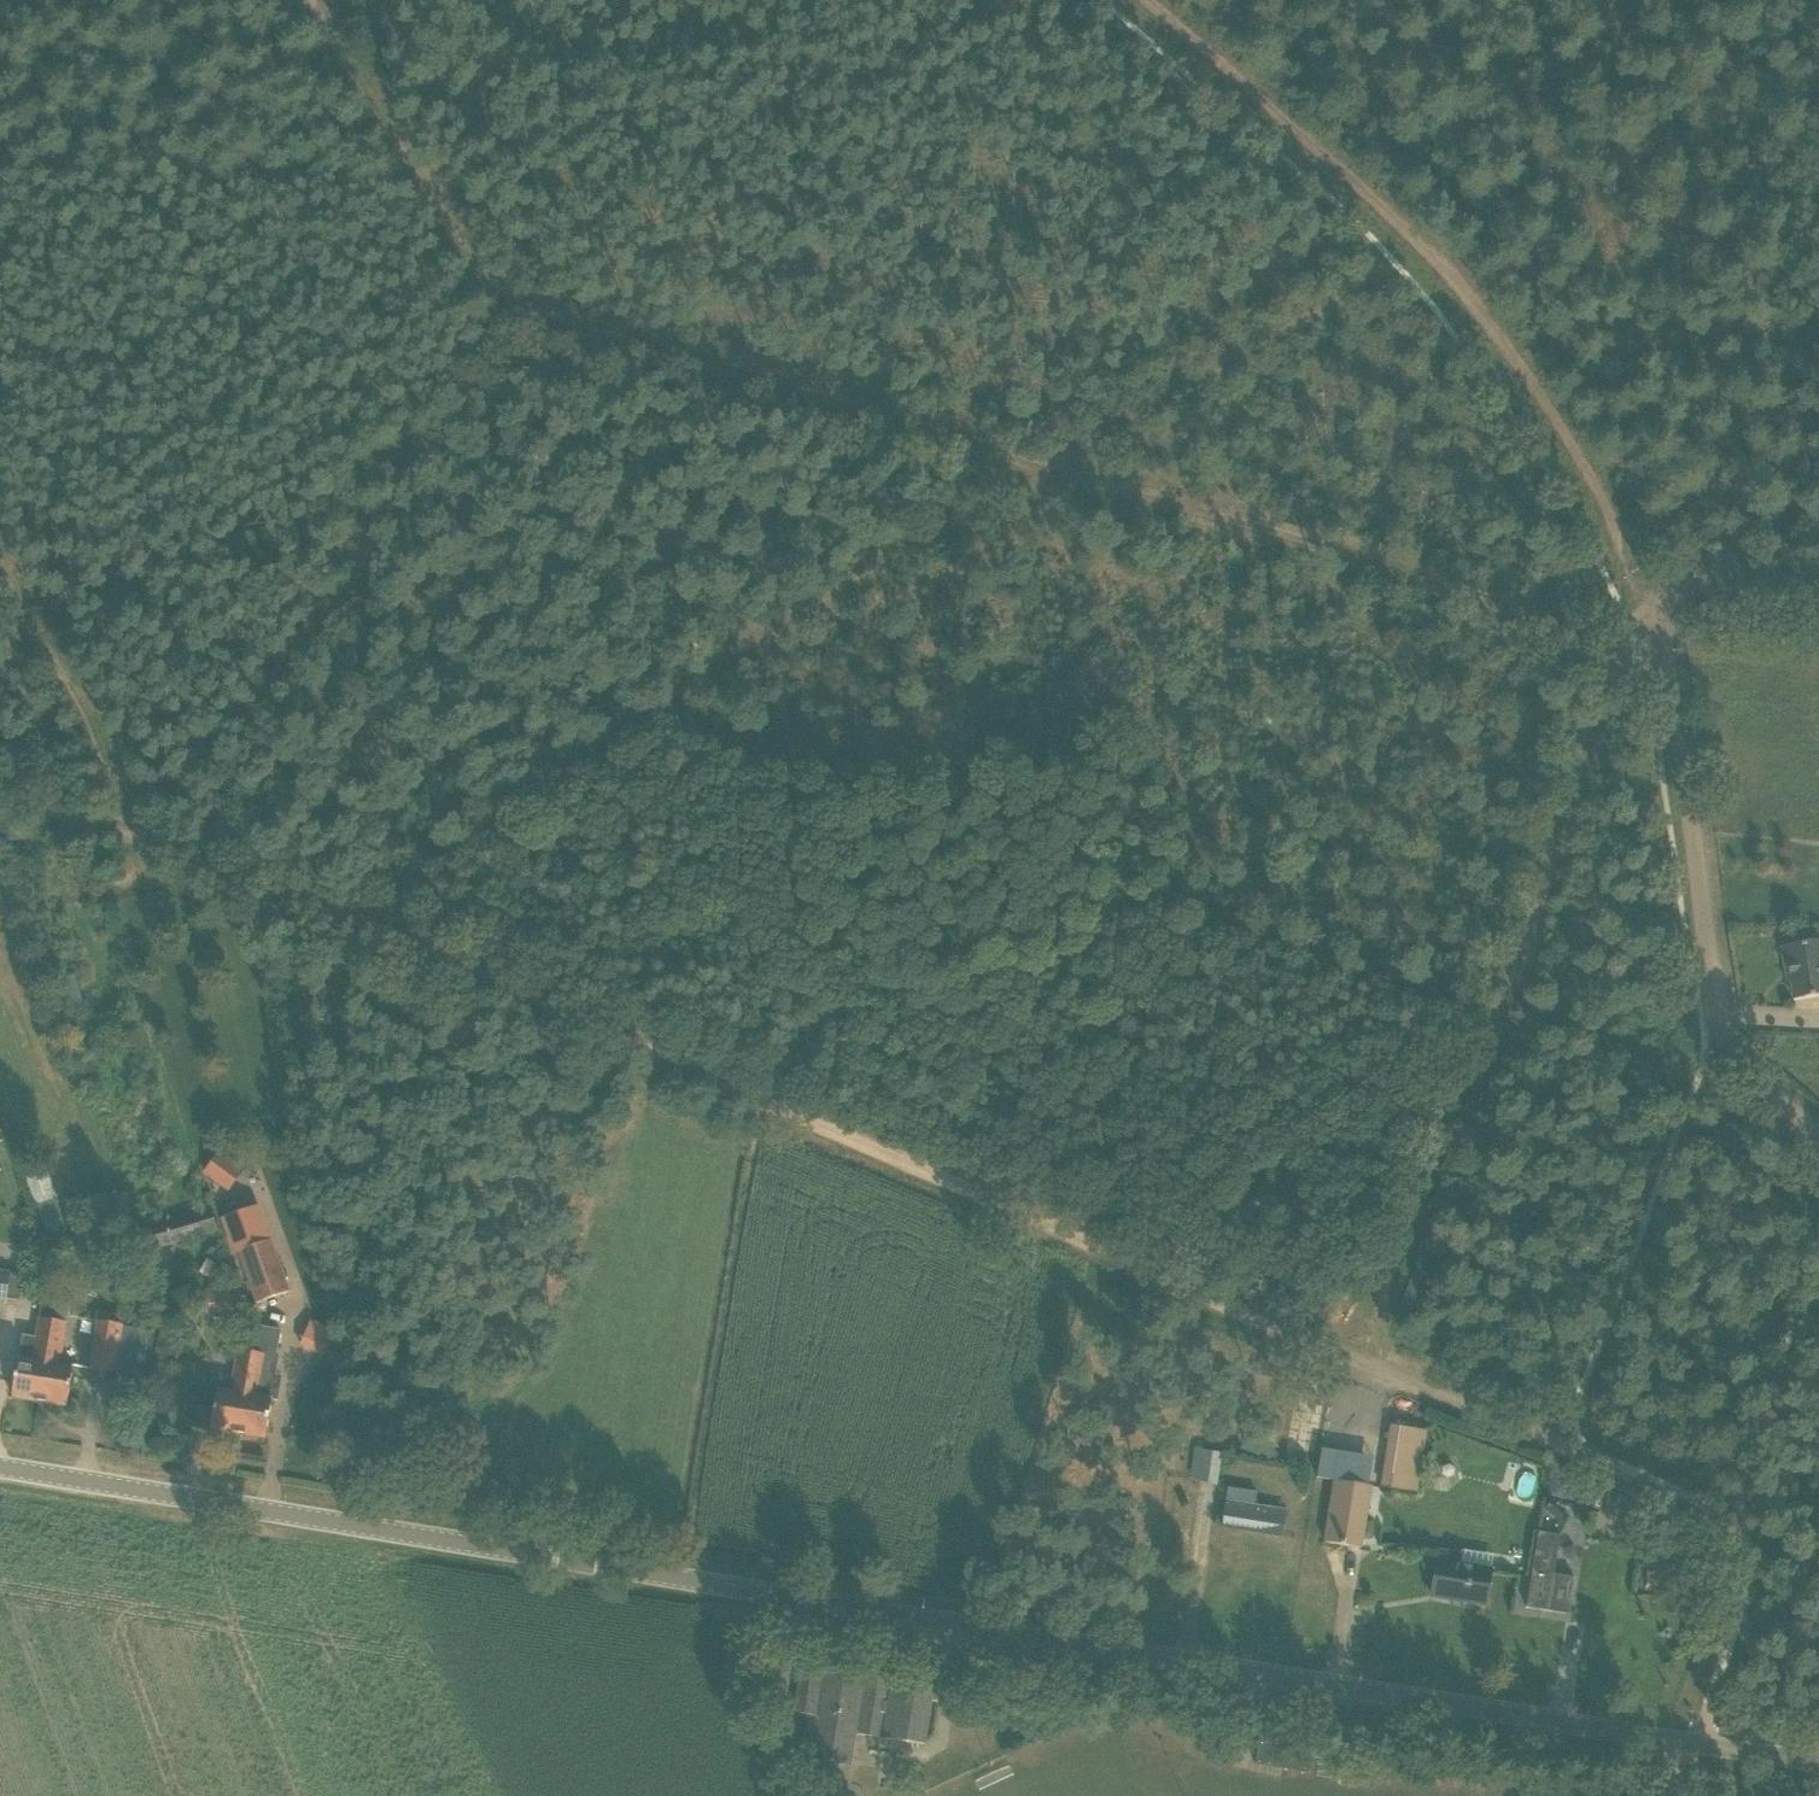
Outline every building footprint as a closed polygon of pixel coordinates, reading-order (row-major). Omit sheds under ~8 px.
[(1586,565),(1577,570),(1585,587),(1595,583),(1586,565)] [(0,831),(0,839),(9,843),(13,833),(1,828),(0,831)] [(1794,998),(1818,994),(1818,942),(1815,942),(1812,939),(1804,941),(1802,945),(1782,948),(1786,970),(1789,969),(1794,998)] [(219,1153),(203,1174),(227,1191),(242,1170),(219,1153)] [(36,1205),(53,1201),(47,1174),(30,1178),(36,1205)] [(156,1244),(157,1248),(215,1230),(207,1205),(192,1210),(193,1213),(150,1226),(151,1228),(138,1232),(143,1248),(156,1244)] [(224,1221),(221,1222),(233,1254),(237,1253),(239,1252),(269,1241),(271,1240),(279,1237),(267,1205),(224,1221)] [(239,1252),(237,1253),(256,1305),(290,1292),(271,1240),(269,1241),(239,1252)] [(156,1256),(141,1261),(147,1277),(161,1272),(156,1256)] [(20,1300),(24,1275),(0,1272),(0,1298),(20,1300)] [(206,1290),(206,1313),(241,1312),(241,1288),(206,1290)] [(16,1372),(12,1396),(36,1400),(54,1301),(48,1299),(42,1299),(39,1317),(38,1317),(37,1323),(35,1337),(21,1335),(18,1357),(16,1372)] [(36,1400),(67,1405),(73,1366),(59,1364),(66,1322),(65,1322),(68,1303),(54,1301),(36,1400)] [(114,1371),(143,1376),(151,1331),(122,1326),(124,1316),(100,1312),(99,1321),(97,1321),(89,1368),(114,1373),(114,1371)] [(322,1353),(332,1328),(308,1318),(297,1343),(322,1353)] [(210,1429),(234,1432),(253,1328),(252,1325),(243,1324),(230,1391),(216,1389),(210,1429)] [(257,1326),(238,1433),(266,1437),(269,1413),(272,1400),(276,1401),(281,1376),(263,1372),(271,1329),(257,1326)] [(1428,1432),(1392,1425),(1381,1486),(1417,1492),(1419,1478),(1428,1432)] [(1203,1450),(1198,1482),(1218,1485),(1223,1453),(1203,1450)] [(1313,1482),(1280,1477),(1272,1523),(1272,1525),(1305,1530),(1313,1482)] [(1325,1542),(1361,1548),(1371,1486),(1334,1480),(1325,1542)] [(1189,1563),(1247,1573),(1250,1549),(1262,1551),(1267,1522),(1236,1517),(1234,1531),(1195,1525),(1189,1563)] [(1538,1532),(1526,1607),(1567,1614),(1573,1577),(1554,1574),(1560,1535),(1538,1532)] [(1431,1596),(1485,1605),(1489,1581),(1490,1573),(1454,1566),(1456,1556),(1439,1552),(1435,1572),(1431,1596)] [(812,1759),(850,1765),(855,1734),(924,1744),(931,1701),(938,1702),(940,1686),(802,1665),(795,1712),(808,1714),(801,1757),(812,1758),(812,1759)]
